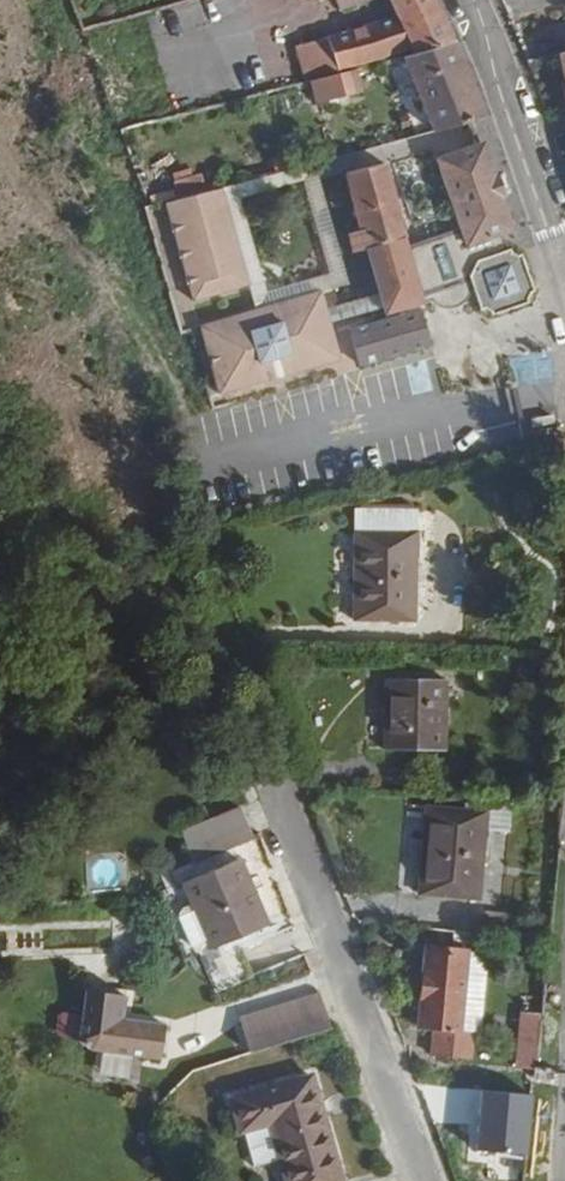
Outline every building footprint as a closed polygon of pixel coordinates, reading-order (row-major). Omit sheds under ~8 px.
[(331,61),(390,46),(448,32),(434,0),(388,0),(390,5),(387,5),(317,25),(331,61)] [(310,66),(331,61),(317,25),(302,30),(310,66)] [(470,82),(448,32),(390,46),(422,124),(469,112),(480,109),(470,82)] [(556,52),(564,85),(564,50),(556,52)] [(310,66),(292,70),(297,88),(336,78),(331,61),(310,66)] [(353,328),(363,365),(435,346),(426,309),(415,312),(414,307),(426,303),(425,299),(467,287),(474,309),(486,314),(519,303),(527,289),(517,254),(505,250),(499,231),(506,228),(478,141),(475,142),(437,153),(448,193),(457,227),(410,241),(409,235),(371,244),(368,246),(356,249),(357,254),(373,250),(378,269),(380,282),(384,297),(386,306),(387,315),(404,310),(406,315),(353,328)] [(346,155),(348,168),(380,163),(378,150),(346,155)] [(227,184),(253,277),(266,273),(244,193),(310,175),(332,256),(343,252),(318,161),(227,184)] [(368,229),(363,230),(368,246),(371,244),(409,235),(390,161),(356,168),(354,171),(368,229)] [(171,198),(197,292),(253,277),(227,184),(171,198)] [(148,209),(164,262),(180,257),(164,204),(148,209)] [(368,246),(363,230),(353,232),(356,249),(368,246)] [(253,277),(256,288),(263,313),(327,296),(380,282),(378,269),(351,276),(343,252),(332,256),(338,280),(273,299),(266,273),(253,277)] [(253,277),(197,292),(199,303),(256,288),(253,277)] [(345,363),(334,320),(331,310),(327,296),(263,313),(206,329),(225,395),(345,363)] [(334,320),(386,306),(384,297),(331,310),(334,320)] [(550,382),(549,356),(516,358),(517,384),(550,382)] [(421,505),(360,502),(356,610),(417,613),(421,505)] [(447,740),(450,673),(388,670),(385,737),(447,740)] [(467,800),(427,794),(416,878),(474,887),(481,827),(506,830),(509,797),(468,791),(467,800)] [(245,828),(237,802),(182,821),(192,848),(245,828)] [(224,932),(277,912),(257,861),(205,880),(224,932)] [(177,911),(193,950),(207,945),(191,906),(177,911)] [(277,912),(224,932),(227,950),(284,929),(277,912)] [(460,935),(445,933),(422,930),(410,1026),(432,1029),(429,1055),(466,1059),(469,1034),(448,1032),(460,935)] [(473,1035),(485,939),(460,935),(448,1032),(469,1034),(473,1035)] [(234,949),(213,953),(218,983),(239,979),(234,949)] [(540,1042),(545,982),(519,978),(514,1040),(540,1042)] [(251,1055),(333,1031),(322,992),(240,1016),(251,1055)] [(168,1009),(86,999),(82,1025),(95,1033),(147,1041),(145,1052),(159,1053),(168,1009)] [(77,1038),(81,1015),(60,1012),(56,1035),(77,1038)] [(537,1070),(537,1064),(540,1042),(514,1040),(511,1068),(537,1070)] [(337,1168),(309,1063),(230,1082),(238,1116),(269,1109),(289,1180),(337,1168)]
